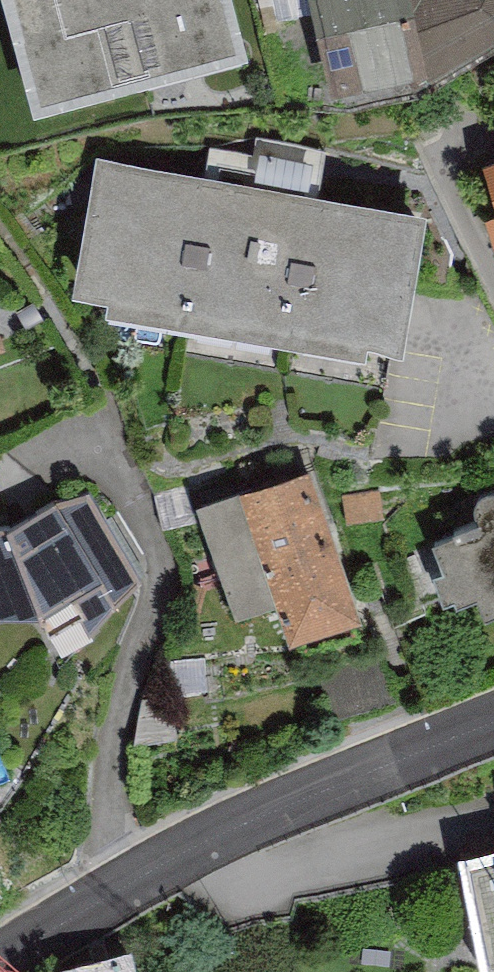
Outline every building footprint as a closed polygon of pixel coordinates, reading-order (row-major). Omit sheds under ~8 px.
[(36,99),(248,39),(238,0),(8,0),(36,99)] [(314,5),(313,0),(277,0),(280,13),(314,5)] [(330,81),(420,62),(428,75),(493,38),(493,0),(313,0),(314,5),(330,81)] [(484,149),(493,177),(493,145),(484,149)] [(421,196),(97,148),(73,287),(399,344),(421,196)] [(311,456),(196,494),(233,605),(277,590),(290,626),(361,603),(311,456)] [(1,619),(40,613),(63,657),(142,568),(92,482),(58,493),(11,518),(0,518),(0,619),(1,619)] [(477,489),(486,512),(433,532),(444,559),(435,563),(444,587),(455,582),(458,589),(477,581),(485,601),(493,598),(493,482),(477,489)] [(467,840),(490,962),(493,961),(493,834),(467,840)] [(133,939),(58,959),(61,971),(141,971),(133,939)]
